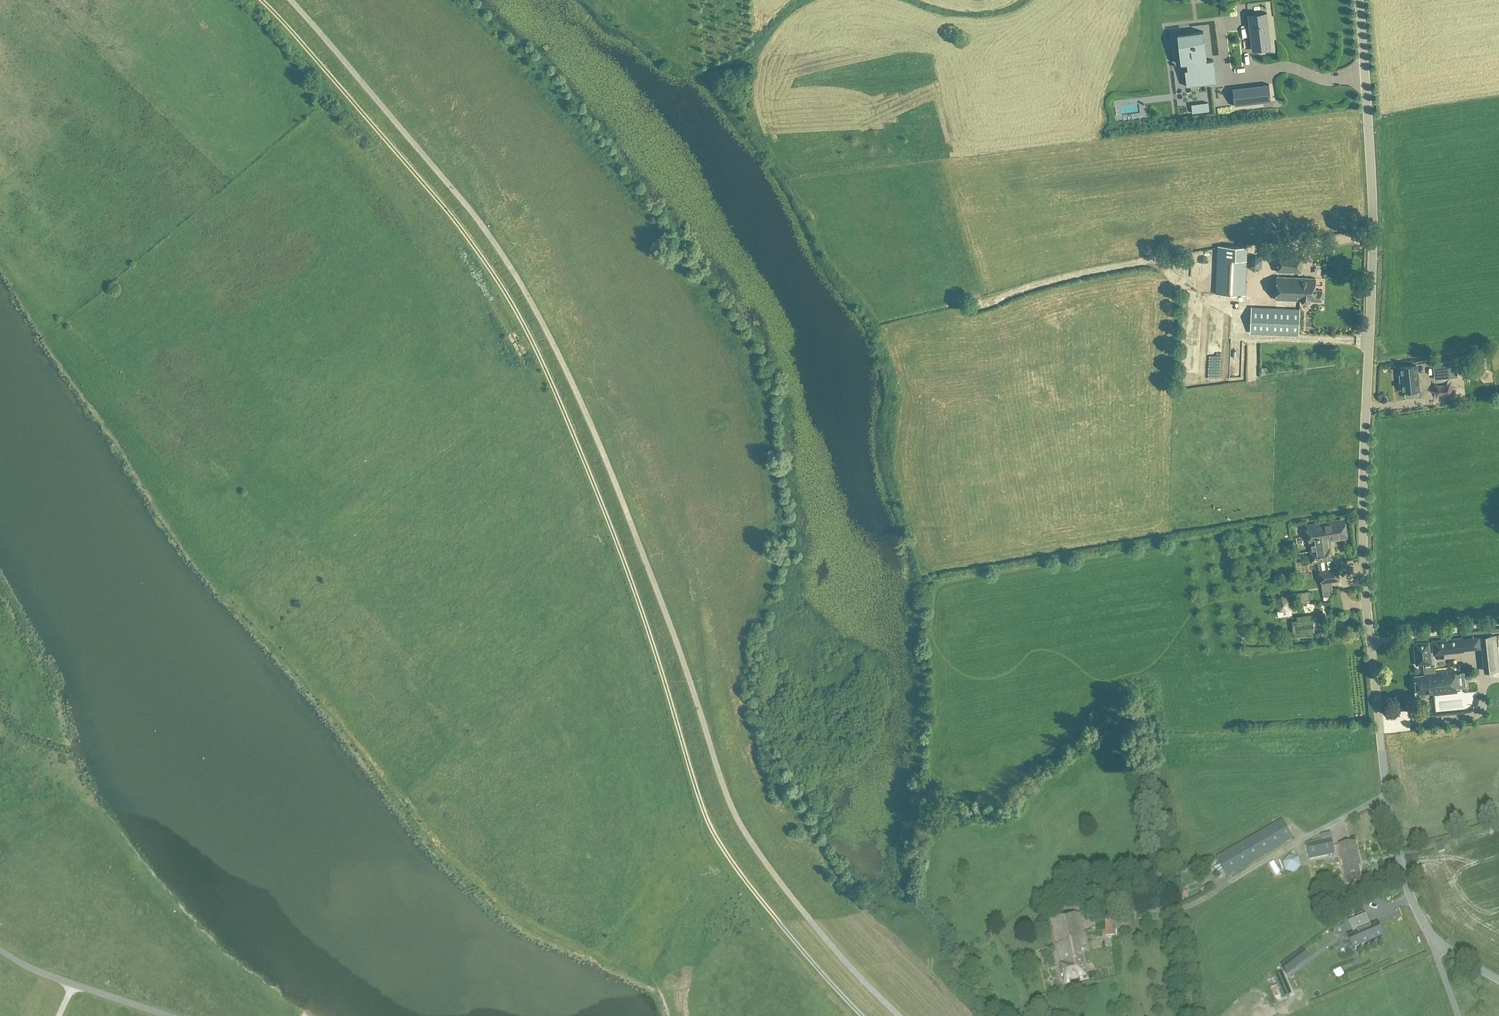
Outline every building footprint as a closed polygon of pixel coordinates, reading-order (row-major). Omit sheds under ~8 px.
[(1248,14),(1252,51),(1271,49),(1267,12),(1248,14)] [(1186,33),(1178,34),(1179,47),(1181,64),(1187,63),(1188,69),(1185,69),(1187,86),(1210,83),(1216,82),(1214,70),(1213,59),(1207,60),(1203,31),(1186,33)] [(1233,88),(1235,106),(1271,101),(1269,84),(1233,88)] [(1307,88),(1310,104),(1319,102),(1318,99),(1324,98),(1322,85),(1307,88)] [(1245,295),(1247,247),(1219,246),(1216,293),(1245,295)] [(1302,273),(1302,255),(1277,254),(1277,272),(1302,273)] [(1295,300),(1300,300),(1301,300),(1301,301),(1310,301),(1310,300),(1322,301),(1322,290),(1316,289),(1316,278),(1277,276),(1276,299),(1295,300)] [(1300,308),(1251,306),(1250,333),(1299,335),(1300,308)] [(1447,361),(1433,362),(1435,379),(1449,377),(1447,361)] [(1417,390),(1419,389),(1416,365),(1401,366),(1401,375),(1402,381),(1400,381),(1401,389),(1403,389),(1403,391),(1405,391),(1417,390)] [(1420,406),(1419,392),(1395,393),(1395,407),(1420,406)] [(1332,560),(1330,547),(1329,547),(1328,541),(1348,538),(1345,518),(1307,525),(1310,544),(1311,550),(1310,550),(1312,563),(1318,562),(1321,584),(1339,581),(1337,567),(1332,568),(1331,560),(1332,560)] [(1278,617),(1292,614),(1291,609),(1290,609),(1289,598),(1282,595),(1276,600),(1278,611),(1277,611),(1278,617)] [(1296,617),(1298,636),(1315,635),(1313,615),(1296,617)] [(1496,635),(1489,636),(1489,639),(1484,640),(1488,669),(1498,668),(1498,663),(1496,635)] [(1464,650),(1462,637),(1432,640),(1433,653),(1464,650)] [(1431,663),(1431,662),(1428,641),(1413,642),(1416,665),(1423,664),(1431,663)] [(1479,646),(1468,646),(1468,655),(1478,656),(1479,646)] [(1458,692),(1455,669),(1434,671),(1433,662),(1431,662),(1431,663),(1423,664),(1424,674),(1415,675),(1417,694),(1434,692),(1434,695),(1458,692)] [(1228,877),(1293,838),(1282,820),(1217,859),(1228,877)] [(1335,854),(1331,833),(1321,835),(1322,840),(1306,843),(1310,860),(1335,854)] [(1363,881),(1358,861),(1355,842),(1338,845),(1346,885),(1363,881)] [(1445,850),(1442,842),(1436,844),(1439,852),(1445,850)] [(1289,854),(1283,861),(1285,870),(1288,871),(1294,872),(1301,865),(1299,856),(1289,854)] [(1087,949),(1080,913),(1052,918),(1064,981),(1086,977),(1081,950),(1087,949)] [(1125,914),(1105,915),(1106,932),(1126,930),(1125,914)] [(1371,927),(1370,927),(1368,923),(1369,922),(1365,914),(1348,921),(1354,934),(1348,937),(1352,948),(1382,935),(1377,924),(1371,927)] [(1302,949),(1281,966),(1288,974),(1309,958),(1302,949)] [(1319,963),(1331,958),(1327,949),(1315,954),(1319,963)] [(1280,973),(1275,975),(1275,976),(1284,996),(1284,997),(1289,995),(1280,973)]
